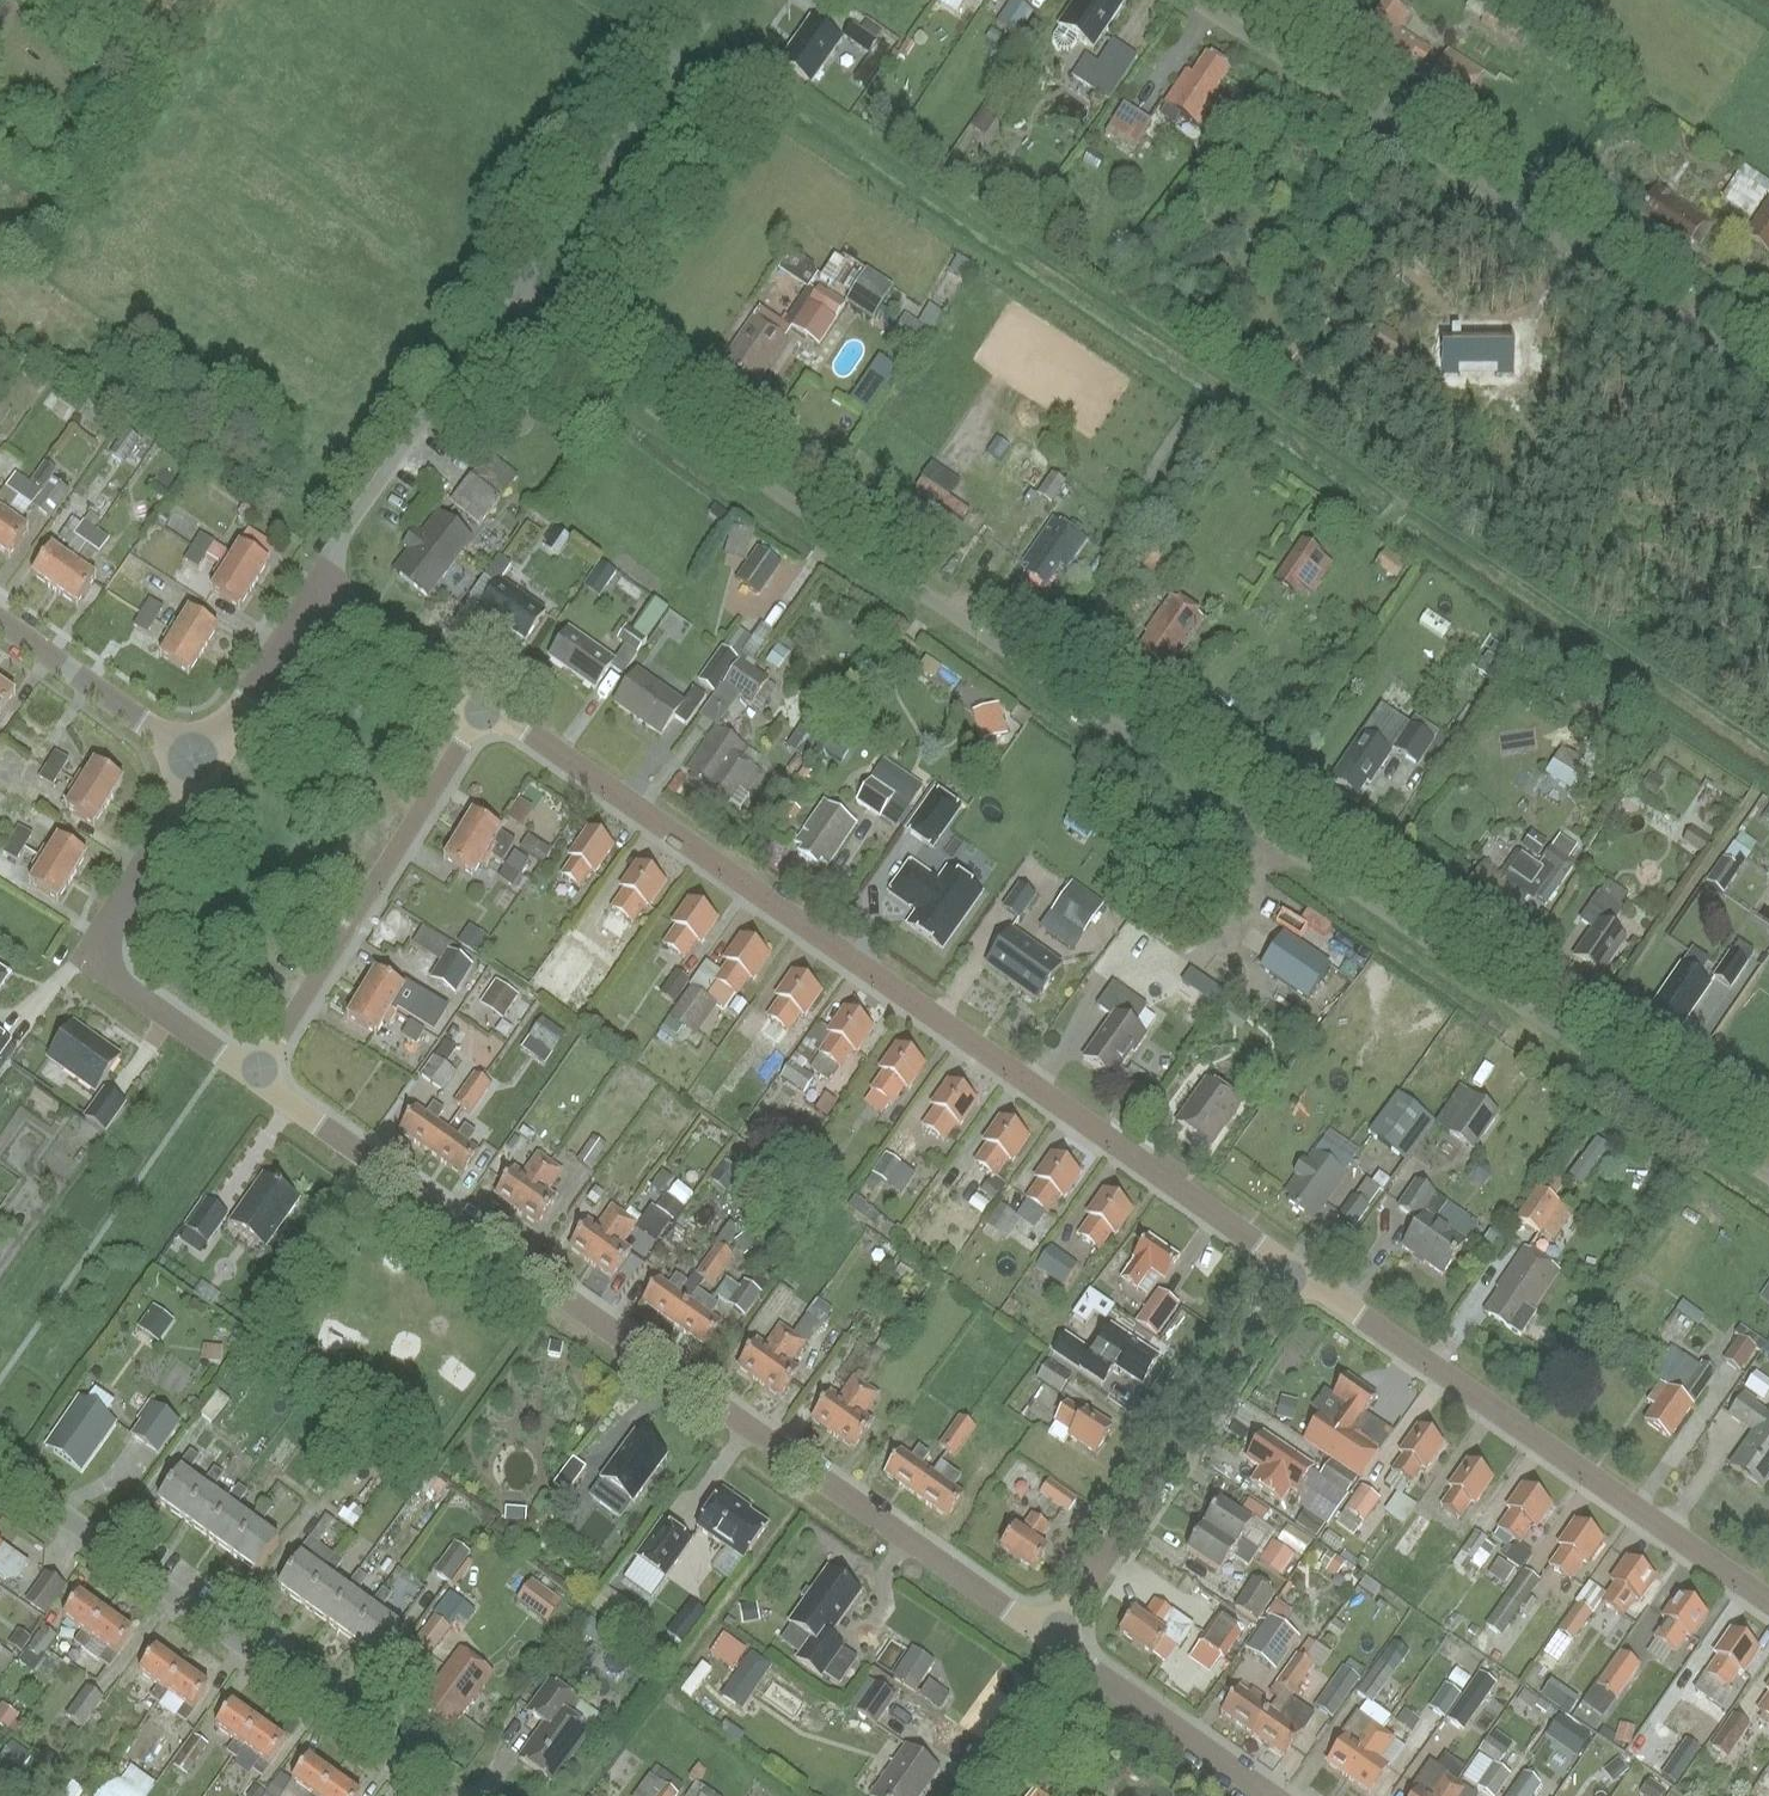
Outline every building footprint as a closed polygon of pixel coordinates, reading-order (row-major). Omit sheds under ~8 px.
[(1128,0),(1075,0),(1056,28),(1060,30),(1053,41),(1053,46),(1057,53),(1066,55),(1071,52),(1078,43),(1093,53),(1128,0)] [(1013,38),(1029,14),(1011,1),(994,26),(1013,38)] [(1385,1),(1360,39),(1404,68),(1413,55),(1423,62),(1430,51),(1398,30),(1408,16),(1385,1)] [(809,87),(840,42),(809,21),(779,66),(809,87)] [(867,55),(874,44),(850,28),(843,38),(867,55)] [(1125,50),(1113,42),(1098,64),(1110,72),(1125,50)] [(866,88),(891,53),(879,44),(854,79),(866,88)] [(1483,74),(1447,51),(1429,79),(1449,92),(1450,90),(1467,99),(1483,74)] [(1216,93),(1230,72),(1206,56),(1192,78),(1185,73),(1164,105),(1198,127),(1219,95),(1216,93)] [(1110,72),(1098,64),(1087,57),(1072,79),(1108,102),(1122,80),(1110,72)] [(1131,152),(1149,125),(1121,107),(1104,134),(1131,152)] [(1740,167),(1718,200),(1747,219),(1763,195),(1766,198),(1740,237),(1768,256),(1768,186),(1740,167)] [(1657,188),(1639,214),(1661,228),(1656,235),(1683,253),(1695,236),(1703,241),(1714,226),(1657,188)] [(873,322),(894,289),(867,271),(846,305),(873,322)] [(801,299),(836,321),(846,305),(811,283),(801,299)] [(820,345),(836,321),(801,299),(785,323),(820,345)] [(950,318),(930,306),(919,325),(905,316),(892,338),(920,353),(931,333),(939,338),(950,318)] [(754,387),(786,341),(752,318),(725,358),(732,363),(728,369),(754,387)] [(1505,324),(1440,323),(1440,362),(1503,362),(1505,324)] [(879,358),(849,401),(869,414),(892,380),(889,378),(895,369),(879,358)] [(33,485),(0,531),(0,549),(13,558),(32,531),(22,524),(26,518),(25,518),(33,507),(50,519),(70,491),(54,479),(59,472),(48,464),(33,485)] [(482,526),(512,488),(482,465),(452,502),(482,526)] [(33,485),(16,473),(6,488),(19,498),(12,508),(2,501),(0,504),(0,531),(33,485)] [(1066,485),(1052,476),(1038,496),(1052,506),(1066,485)] [(435,601),(481,543),(443,513),(425,536),(422,535),(412,548),(414,552),(403,565),(410,570),(405,577),(435,601)] [(1054,519),(1022,564),(1030,570),(1026,575),(1044,588),(1059,566),(1067,572),(1088,542),(1054,519)] [(56,548),(37,576),(59,591),(106,526),(103,524),(98,531),(85,521),(74,536),(87,545),(79,556),(72,552),(69,557),(56,548)] [(106,526),(59,591),(82,607),(101,579),(88,570),(92,565),(90,564),(98,552),(100,554),(116,533),(106,526)] [(571,539),(555,527),(545,540),(549,543),(545,547),(559,557),(571,539)] [(746,562),(754,534),(733,528),(725,556),(746,562)] [(1300,539),(1274,581),(1297,596),(1302,588),(1313,595),(1335,562),(1300,539)] [(226,554),(220,562),(256,585),(270,563),(240,544),(231,558),(226,554)] [(209,555),(193,545),(184,560),(213,578),(215,575),(220,578),(212,591),(241,609),(256,585),(220,562),(219,564),(208,557),(209,555)] [(758,545),(741,577),(751,583),(768,550),(758,545)] [(772,553),(749,583),(761,592),(784,562),(772,553)] [(503,586),(486,611),(532,643),(551,615),(506,583),(517,566),(505,557),(490,578),(503,586)] [(605,589),(616,574),(600,562),(589,578),(605,589)] [(1149,633),(1141,645),(1146,648),(1143,653),(1168,670),(1203,618),(1171,596),(1146,632),(1149,633)] [(149,598),(142,610),(158,620),(165,609),(149,598)] [(655,600),(634,630),(632,628),(624,640),(632,646),(620,663),(575,631),(555,659),(600,691),(617,667),(629,675),(652,642),(649,640),(669,610),(655,600)] [(180,621),(173,632),(208,651),(222,628),(194,611),(186,625),(180,621)] [(193,674),(208,651),(173,632),(169,639),(175,643),(166,657),(193,674)] [(1494,675),(1507,647),(1489,639),(1476,666),(1494,675)] [(721,694),(727,684),(744,660),(727,648),(703,682),(721,694)] [(727,684),(744,696),(766,711),(784,686),(745,659),(744,660),(727,684)] [(691,726),(711,697),(698,687),(688,702),(642,671),(619,704),(665,736),(678,717),(691,726)] [(20,695),(0,681),(0,722),(1,722),(20,695)] [(722,728),(744,696),(727,684),(721,694),(705,717),(721,728),(722,728)] [(983,742),(1010,734),(1002,704),(975,712),(983,742)] [(1369,786),(1410,725),(1382,706),(1332,781),(1357,797),(1366,784),(1369,786)] [(824,733),(805,720),(787,746),(806,759),(824,733)] [(1426,771),(1443,744),(1412,723),(1394,750),(1426,771)] [(753,750),(722,728),(721,728),(692,770),(699,775),(695,781),(732,807),(758,769),(746,760),(753,750)] [(16,729),(11,737),(38,754),(37,756),(50,765),(65,774),(80,784),(114,805),(128,782),(100,764),(93,774),(74,761),(60,751),(65,745),(51,735),(43,747),(16,729)] [(1554,762),(1579,777),(1588,763),(1563,747),(1554,762)] [(44,764),(38,774),(42,777),(57,787),(65,774),(50,765),(48,767),(44,764)] [(911,802),(875,778),(860,800),(885,816),(886,814),(898,822),(911,802)] [(80,797),(71,810),(100,828),(114,805),(80,784),(74,793),(80,797)] [(935,791),(907,831),(933,849),(961,809),(935,791)] [(527,822),(534,801),(518,796),(511,817),(527,822)] [(832,867),(861,824),(828,802),(799,844),(805,848),(801,855),(821,868),(825,862),(832,867)] [(503,864),(517,842),(504,835),(506,831),(478,814),(449,860),(478,878),(486,865),(491,868),(497,859),(503,864)] [(1706,849),(1714,835),(1695,825),(1687,839),(1706,849)] [(28,850),(36,836),(22,828),(15,842),(28,850)] [(600,875),(618,848),(592,830),(574,857),(578,860),(567,876),(584,888),(595,872),(600,875)] [(1536,859),(1547,844),(1531,834),(1521,849),(1536,859)] [(1485,860),(1459,897),(1506,928),(1530,893),(1548,906),(1576,864),(1569,860),(1578,847),(1560,835),(1539,865),(1517,850),(1500,875),(1491,869),(1493,865),(1485,860)] [(552,851),(529,836),(521,849),(544,863),(552,851)] [(50,849),(44,859),(78,879),(92,856),(63,839),(55,852),(50,849)] [(15,842),(7,854),(21,862),(24,858),(36,865),(41,857),(28,850),(15,842)] [(532,861),(517,852),(500,879),(516,888),(532,861)] [(1725,894),(1742,870),(1725,858),(1708,882),(1725,894)] [(43,871),(35,885),(64,903),(78,879),(44,859),(38,868),(43,871)] [(943,951),(984,892),(948,866),(938,879),(911,860),(887,894),(915,912),(906,925),(943,951)] [(651,910),(668,887),(642,869),(637,865),(619,891),(624,894),(611,912),(613,913),(602,929),(619,941),(630,926),(633,928),(635,925),(646,910),(648,911),(649,913),(651,910)] [(1074,952),(1106,904),(1073,882),(1041,930),(1074,952)] [(1593,930),(1575,960),(1601,976),(1624,939),(1609,930),(1621,910),(1619,909),(1628,896),(1608,882),(1598,896),(1596,894),(1579,921),(1593,930)] [(1026,918),(1042,895),(1026,883),(1010,907),(1026,918)] [(706,945),(722,921),(694,901),(677,925),(680,927),(668,945),(689,960),(701,942),(706,945)] [(1043,999),(1066,966),(1017,931),(993,964),(1043,999)] [(568,932),(536,978),(587,1014),(594,1004),(570,987),(596,951),(568,932)] [(419,948),(430,955),(439,940),(428,933),(419,948)] [(1334,968),(1289,936),(1269,965),(1313,998),(1334,968)] [(1139,953),(1134,937),(1118,943),(1124,958),(1139,953)] [(757,981),(774,957),(746,938),(729,961),(732,964),(720,981),(741,996),(753,978),(757,981)] [(1741,942),(1715,977),(1732,990),(1750,965),(1748,964),(1756,953),(1741,942)] [(429,980),(454,996),(473,967),(448,950),(429,980)] [(1694,951),(1682,967),(1651,1011),(1680,1030),(1710,986),(1695,976),(1707,961),(1694,951)] [(692,979),(679,970),(663,994),(676,1003),(692,979)] [(14,981),(0,972),(0,1001),(14,981)] [(381,972),(367,996),(401,1017),(407,1007),(402,1004),(410,990),(381,972)] [(784,1000),(771,1018),(792,1033),(805,1014),(809,1017),(826,993),(797,974),(781,997),(784,1000)] [(504,1020),(519,997),(496,982),(481,1005),(504,1020)] [(1119,1017),(1090,1057),(1119,1078),(1139,1051),(1140,1052),(1153,1035),(1141,1026),(1154,1006),(1120,982),(1103,1005),(1119,1017)] [(718,1007),(706,999),(691,988),(670,1018),(685,1029),(697,1037),(718,1007)] [(367,996),(353,1019),(382,1036),(390,1024),(395,1027),(401,1017),(367,996)] [(1219,1018),(1242,1033),(1254,1014),(1232,999),(1219,1018)] [(803,1093),(814,1077),(801,1068),(814,1051),(815,1052),(814,1053),(816,1055),(807,1068),(816,1074),(826,1081),(829,1077),(830,1078),(838,1066),(841,1068),(853,1050),(858,1054),(874,1030),(844,1009),(827,1032),(816,1025),(780,1077),(803,1093)] [(524,1045),(548,1062),(569,1032),(545,1016),(524,1045)] [(425,1031),(411,1022),(403,1037),(417,1045),(425,1031)] [(101,1094),(126,1059),(79,1026),(54,1060),(101,1094)] [(14,1042),(0,1033),(0,1062),(14,1042)] [(774,1085),(789,1055),(764,1043),(749,1074),(774,1085)] [(913,1090),(930,1066),(901,1046),(884,1070),(888,1072),(876,1090),(879,1092),(873,1102),(887,1112),(894,1102),(897,1105),(909,1087),(913,1090)] [(460,1072),(448,1064),(438,1056),(424,1073),(446,1090),(460,1072)] [(479,1074),(458,1103),(466,1109),(487,1079),(479,1074)] [(487,1079),(466,1109),(473,1114),(494,1085),(487,1079)] [(1243,1105),(1206,1079),(1175,1123),(1212,1149),(1243,1105)] [(965,1126),(982,1103),(952,1082),(936,1106),(940,1109),(928,1126),(949,1141),(961,1123),(965,1126)] [(129,1104),(108,1090),(89,1118),(109,1133),(129,1104)] [(1411,1161),(1439,1121),(1400,1093),(1372,1133),(1411,1161)] [(1478,1151),(1503,1114),(1476,1096),(1451,1134),(1478,1151)] [(421,1109),(404,1133),(435,1155),(452,1131),(442,1124),(445,1120),(435,1112),(431,1116),(421,1109)] [(1017,1162),(1033,1139),(1004,1118),(987,1142),(991,1145),(979,1162),(1000,1177),(1013,1160),(1017,1162)] [(452,1131),(435,1155),(467,1178),(484,1153),(473,1146),(476,1141),(466,1134),(462,1138),(452,1131)] [(1596,1135),(1568,1173),(1581,1183),(1609,1145),(1596,1135)] [(612,1147),(598,1138),(582,1161),(596,1171),(612,1147)] [(1317,1220),(1350,1174),(1318,1152),(1310,1164),(1308,1162),(1306,1165),(1303,1166),(1300,1170),(1301,1172),(1299,1174),(1302,1176),(1290,1192),(1297,1197),(1293,1203),(1317,1220)] [(1033,1178),(1038,1181),(1026,1199),(1049,1215),(1061,1198),(1064,1200),(1082,1175),(1050,1153),(1033,1178)] [(891,1187),(904,1167),(887,1155),(873,1174),(891,1187)] [(520,1171),(501,1198),(522,1213),(555,1165),(543,1157),(529,1177),(520,1171)] [(555,1165),(522,1213),(544,1228),(563,1200),(553,1193),(568,1174),(555,1165)] [(970,1180),(995,1195),(1004,1180),(979,1165),(970,1180)] [(661,1195),(673,1180),(664,1172),(652,1187),(661,1195)] [(272,1250),(304,1203),(269,1178),(237,1226),(272,1250)] [(1384,1189),(1369,1179),(1357,1196),(1371,1206),(1384,1189)] [(1416,1182),(1399,1208),(1420,1222),(1402,1247),(1443,1275),(1478,1225),(1416,1182)] [(1121,1235),(1137,1212),(1108,1191),(1092,1215),(1096,1218),(1084,1235),(1085,1236),(1104,1250),(1117,1232),(1121,1235)] [(1541,1191),(1521,1220),(1544,1236),(1564,1207),(1541,1191)] [(673,1221),(684,1207),(668,1194),(657,1208),(673,1221)] [(1373,1207),(1371,1206),(1357,1196),(1356,1195),(1340,1217),(1357,1229),(1373,1207)] [(213,1246),(233,1219),(213,1205),(194,1232),(213,1246)] [(987,1225),(1007,1240),(1022,1220),(1001,1205),(987,1225)] [(593,1221),(574,1249),(595,1265),(629,1216),(617,1208),(603,1228),(593,1221)] [(629,1216),(595,1265),(617,1280),(637,1252),(627,1245),(642,1225),(629,1216)] [(745,1256),(758,1247),(749,1233),(735,1242),(745,1256)] [(1140,1259),(1126,1278),(1147,1293),(1160,1274),(1168,1280),(1183,1259),(1152,1237),(1138,1258),(1140,1259)] [(664,1279),(647,1304),(678,1326),(703,1292),(710,1282),(717,1287),(738,1257),(722,1246),(694,1285),(681,1275),(673,1286),(664,1279)] [(1535,1311),(1563,1270),(1530,1247),(1501,1288),(1503,1289),(1493,1304),(1498,1308),(1493,1315),(1525,1337),(1540,1314),(1535,1311)] [(1078,1267),(1050,1250),(1037,1271),(1064,1288),(1078,1267)] [(766,1293),(757,1287),(748,1281),(731,1304),(749,1317),(766,1293)] [(1760,1295),(1768,1302),(1768,1283),(1760,1295)] [(1183,1305),(1162,1290),(1139,1323),(1160,1338),(1183,1305)] [(703,1292),(678,1326),(710,1348),(727,1324),(717,1316),(724,1306),(703,1292)] [(1097,1323),(1107,1305),(1089,1295),(1079,1313),(1097,1323)] [(152,1308),(136,1330),(156,1344),(172,1322),(152,1308)] [(762,1340),(742,1368),(764,1383),(798,1335),(786,1326),(771,1347),(762,1340)] [(1092,1351),(1065,1333),(1051,1356),(1078,1373),(1080,1369),(1103,1384),(1114,1367),(1142,1385),(1159,1359),(1131,1341),(1109,1326),(1092,1351)] [(798,1335),(764,1383),(785,1398),(805,1371),(796,1364),(810,1344),(798,1335)] [(1761,1350),(1744,1338),(1728,1361),(1744,1373),(1761,1350)] [(1657,1409),(1648,1421),(1673,1439),(1697,1405),(1702,1394),(1721,1371),(1708,1362),(1702,1369),(1686,1357),(1665,1386),(1662,1384),(1648,1403),(1657,1409)] [(1053,1361),(1041,1379),(1065,1394),(1077,1377),(1053,1361)] [(1327,1414),(1308,1440),(1364,1480),(1383,1453),(1354,1433),(1356,1430),(1374,1443),(1383,1430),(1367,1418),(1381,1398),(1351,1377),(1336,1397),(1350,1406),(1338,1423),(1327,1414)] [(836,1393),(816,1420),(838,1435),(871,1387),(860,1378),(845,1399),(836,1393)] [(871,1387),(838,1435),(859,1449),(878,1423),(875,1421),(888,1403),(881,1399),(883,1395),(871,1387)] [(235,1400),(223,1391),(206,1414),(217,1423),(235,1400)] [(1735,1414),(1760,1432),(1736,1466),(1767,1488),(1768,1485),(1768,1411),(1759,1404),(1762,1401),(1750,1392),(1735,1414)] [(1280,1416),(1297,1418),(1299,1398),(1283,1396),(1280,1416)] [(86,1470),(118,1424),(85,1400),(58,1438),(67,1444),(61,1452),(86,1470)] [(161,1453),(183,1422),(156,1402),(134,1433),(161,1453)] [(1061,1423),(1054,1434),(1069,1444),(1074,1437),(1101,1455),(1118,1429),(1090,1411),(1088,1415),(1072,1404),(1060,1422),(1061,1423)] [(955,1432),(970,1443),(980,1428),(965,1418),(955,1432)] [(1429,1471),(1448,1444),(1423,1427),(1404,1454),(1407,1456),(1396,1472),(1414,1484),(1425,1468),(1429,1471)] [(634,1431),(599,1480),(633,1504),(668,1456),(634,1431)] [(960,1457),(970,1443),(955,1432),(945,1447),(960,1457)] [(282,1464),(299,1444),(288,1434),(271,1455),(282,1464)] [(1319,1469),(1295,1452),(1268,1435),(1250,1461),(1265,1470),(1256,1483),(1287,1503),(1295,1491),(1301,1496),(1319,1469)] [(920,1497),(938,1473),(927,1465),(934,1455),(924,1448),(916,1458),(906,1450),(889,1474),(920,1497)] [(187,1474),(165,1505),(189,1522),(212,1491),(208,1488),(194,1479),(207,1461),(198,1454),(185,1473),(187,1474)] [(1347,1492),(1358,1477),(1330,1458),(1320,1474),(1347,1492)] [(567,1496),(587,1468),(573,1459),(554,1486),(567,1496)] [(1479,1506),(1498,1479),(1472,1461),(1453,1488),(1457,1491),(1446,1506),(1464,1518),(1475,1503),(1479,1506)] [(938,1473),(920,1497),(952,1519),(969,1495),(959,1488),(966,1478),(945,1463),(938,1473)] [(212,1491),(189,1522),(214,1539),(236,1508),(232,1506),(217,1495),(230,1477),(220,1471),(208,1488),(212,1491)] [(1040,1494),(1068,1513),(1078,1499),(1049,1480),(1040,1494)] [(1358,1534),(1384,1498),(1365,1484),(1339,1521),(1358,1534)] [(1539,1529),(1556,1505),(1529,1486),(1512,1509),(1515,1512),(1503,1530),(1523,1544),(1535,1526),(1539,1529)] [(236,1508),(214,1539),(238,1557),(260,1525),(257,1523),(241,1512),(254,1494),(245,1488),(232,1506),(236,1508)] [(749,1561),(773,1526),(741,1504),(743,1501),(728,1491),(702,1527),(749,1561)] [(1248,1501),(1243,1509),(1263,1522),(1268,1514),(1248,1501)] [(1219,1502),(1203,1527),(1254,1560),(1259,1552),(1242,1540),(1253,1524),(1219,1502)] [(260,1525),(238,1557),(262,1574),(284,1543),(265,1529),(277,1511),(269,1506),(257,1523),(260,1525)] [(1315,1538),(1326,1523),(1307,1510),(1296,1525),(1315,1538)] [(1420,1512),(1399,1547),(1411,1555),(1433,1519),(1420,1512)] [(999,1549),(1033,1572),(1049,1549),(1040,1543),(1051,1527),(1032,1514),(1020,1530),(1015,1526),(999,1549)] [(671,1578),(697,1541),(668,1521),(642,1557),(671,1578)] [(1591,1565),(1608,1541),(1580,1522),(1563,1546),(1566,1548),(1554,1565),(1575,1580),(1587,1562),(1591,1565)] [(1254,1560),(1203,1527),(1187,1551),(1220,1573),(1231,1556),(1249,1568),(1254,1560)] [(1290,1528),(1280,1542),(1302,1557),(1312,1542),(1290,1528)] [(1475,1531),(1453,1564),(1465,1572),(1469,1566),(1480,1572),(1497,1547),(1489,1541),(1489,1540),(1475,1531)] [(306,1559),(284,1590),(308,1607),(331,1576),(328,1574),(312,1563),(325,1545),(316,1539),(303,1557),(306,1559)] [(470,1553),(455,1543),(434,1573),(449,1584),(470,1553)] [(21,1578),(30,1566),(3,1546),(1,1548),(0,1548),(0,1562),(21,1578)] [(1280,1575),(1289,1563),(1269,1550),(1261,1562),(1280,1575)] [(331,1576),(308,1607),(333,1625),(355,1593),(352,1591),(337,1581),(349,1563),(340,1556),(328,1574),(331,1576)] [(1501,1557),(1490,1573),(1507,1585),(1518,1568),(1501,1557)] [(1643,1602),(1660,1578),(1632,1558),(1615,1582),(1619,1584),(1606,1602),(1626,1616),(1639,1599),(1643,1602)] [(844,1685),(863,1659),(833,1638),(866,1593),(832,1569),(793,1623),(816,1639),(801,1660),(825,1678),(829,1673),(844,1685)] [(1504,1636),(1542,1581),(1528,1571),(1489,1626),(1504,1636)] [(72,1587),(51,1573),(30,1603),(50,1618),(72,1587)] [(355,1593),(333,1625),(357,1642),(379,1610),(375,1608),(360,1597),(373,1580),(364,1573),(352,1591),(355,1593)] [(552,1623),(568,1602),(537,1580),(522,1601),(552,1623)] [(1240,1609),(1262,1623),(1281,1595),(1258,1580),(1240,1609)] [(379,1610),(357,1642),(382,1659),(403,1628),(384,1614),(396,1597),(388,1591),(375,1608),(379,1610)] [(1695,1638),(1712,1614),(1683,1594),(1667,1618),(1670,1620),(1660,1638),(1680,1650),(1691,1635),(1695,1638)] [(85,1597),(68,1619),(88,1633),(80,1645),(89,1651),(97,1640),(94,1638),(110,1615),(85,1597)] [(1193,1628),(1155,1600),(1142,1619),(1134,1613),(1120,1633),(1153,1656),(1166,1638),(1179,1647),(1193,1628)] [(1594,1615),(1579,1604),(1559,1632),(1573,1643),(1594,1615)] [(97,1640),(89,1651),(115,1670),(123,1658),(120,1656),(136,1634),(110,1615),(94,1638),(97,1640)] [(432,1656),(451,1629),(434,1616),(415,1643),(432,1656)] [(22,1629),(0,1617),(0,1637),(13,1644),(22,1629)] [(1304,1637),(1275,1617),(1251,1651),(1280,1671),(1304,1637)] [(1218,1618),(1200,1643),(1223,1660),(1241,1634),(1218,1618)] [(18,1661),(55,1687),(69,1667),(53,1656),(51,1659),(44,1655),(57,1636),(45,1627),(28,1650),(27,1649),(18,1661)] [(1747,1674),(1764,1651),(1735,1631),(1719,1654),(1722,1656),(1710,1674),(1731,1689),(1743,1671),(1747,1674)] [(14,1657),(0,1647),(0,1676),(14,1657)] [(935,1662),(932,1660),(913,1648),(895,1674),(893,1677),(916,1691),(935,1662)] [(498,1673),(494,1670),(466,1649),(435,1690),(438,1692),(430,1702),(435,1706),(430,1712),(455,1731),(498,1673)] [(1620,1651),(1597,1683),(1616,1695),(1638,1664),(1620,1651)] [(160,1652),(144,1673),(164,1688),(156,1699),(166,1706),(174,1694),(171,1692),(187,1670),(160,1652)] [(1359,1691),(1373,1701),(1375,1703),(1398,1671),(1394,1669),(1399,1662),(1387,1653),(1385,1657),(1384,1657),(1359,1691)] [(1307,1681),(1317,1666),(1302,1655),(1292,1670),(1307,1681)] [(174,1694),(166,1706),(192,1724),(200,1713),(197,1711),(213,1689),(187,1670),(171,1692),(174,1694)] [(1296,1696),(1307,1681),(1292,1670),(1281,1685),(1296,1696)] [(1336,1683),(1319,1707),(1337,1719),(1363,1682),(1348,1670),(1338,1684),(1336,1683)] [(1468,1733),(1500,1685),(1482,1672),(1450,1720),(1468,1733)] [(1685,1673),(1657,1706),(1673,1720),(1701,1687),(1685,1673)] [(874,1678),(854,1706),(882,1725),(901,1697),(874,1678)] [(951,1695),(929,1680),(920,1694),(942,1709),(951,1695)] [(548,1724),(523,1759),(557,1782),(592,1731),(571,1717),(581,1703),(552,1682),(531,1712),(548,1724)] [(1448,1719),(1465,1695),(1450,1684),(1433,1708),(1448,1719)] [(103,1708),(110,1699),(93,1687),(72,1717),(88,1729),(103,1708)] [(1258,1735),(1274,1710),(1264,1703),(1267,1698),(1257,1691),(1254,1696),(1243,1688),(1226,1712),(1258,1735)] [(1274,1710),(1258,1735),(1289,1757),(1306,1733),(1307,1734),(1320,1716),(1297,1700),(1285,1717),(1274,1710)] [(1387,1730),(1393,1722),(1396,1717),(1375,1703),(1373,1701),(1364,1713),(1362,1712),(1347,1733),(1351,1736),(1332,1763),(1353,1778),(1387,1730)] [(18,1716),(5,1705),(0,1712),(0,1721),(8,1728),(18,1716)] [(236,1705),(221,1728),(240,1741),(231,1753),(241,1760),(250,1748),(247,1746),(263,1724),(236,1705)] [(1756,1727),(1738,1716),(1717,1749),(1735,1761),(1756,1727)] [(1393,1722),(1387,1730),(1353,1778),(1374,1793),(1394,1766),(1384,1759),(1405,1730),(1393,1722)] [(247,1746),(250,1748),(266,1760),(257,1772),(267,1779),(276,1767),(273,1765),(289,1743),(263,1724),(247,1746)] [(21,1772),(32,1756),(13,1742),(1,1758),(21,1772)] [(882,1791),(889,1795),(888,1795),(925,1795),(943,1770),(911,1748),(882,1791)] [(339,1779),(313,1760),(297,1782),(316,1795),(315,1795),(327,1795),(339,1779)] [(1461,1781),(1436,1763),(1420,1786),(1424,1789),(1419,1795),(1451,1795),(1461,1781)] [(123,1780),(114,1773),(104,1787),(118,1795),(150,1795),(159,1783),(133,1765),(123,1780)] [(1498,1765),(1481,1789),(1492,1795),(1500,1795),(1514,1776),(1498,1765)] [(636,1795),(676,1795),(683,1786),(657,1767),(636,1795)] [(1528,1774),(1512,1795),(1537,1795),(1545,1786),(1528,1774)] [(339,1779),(327,1795),(363,1795),(339,1779)] [(248,1795),(280,1795),(260,1781),(248,1795)] [(1451,1795),(1482,1795),(1461,1781),(1451,1795)] [(697,1784),(688,1795),(714,1795),(697,1784)]
